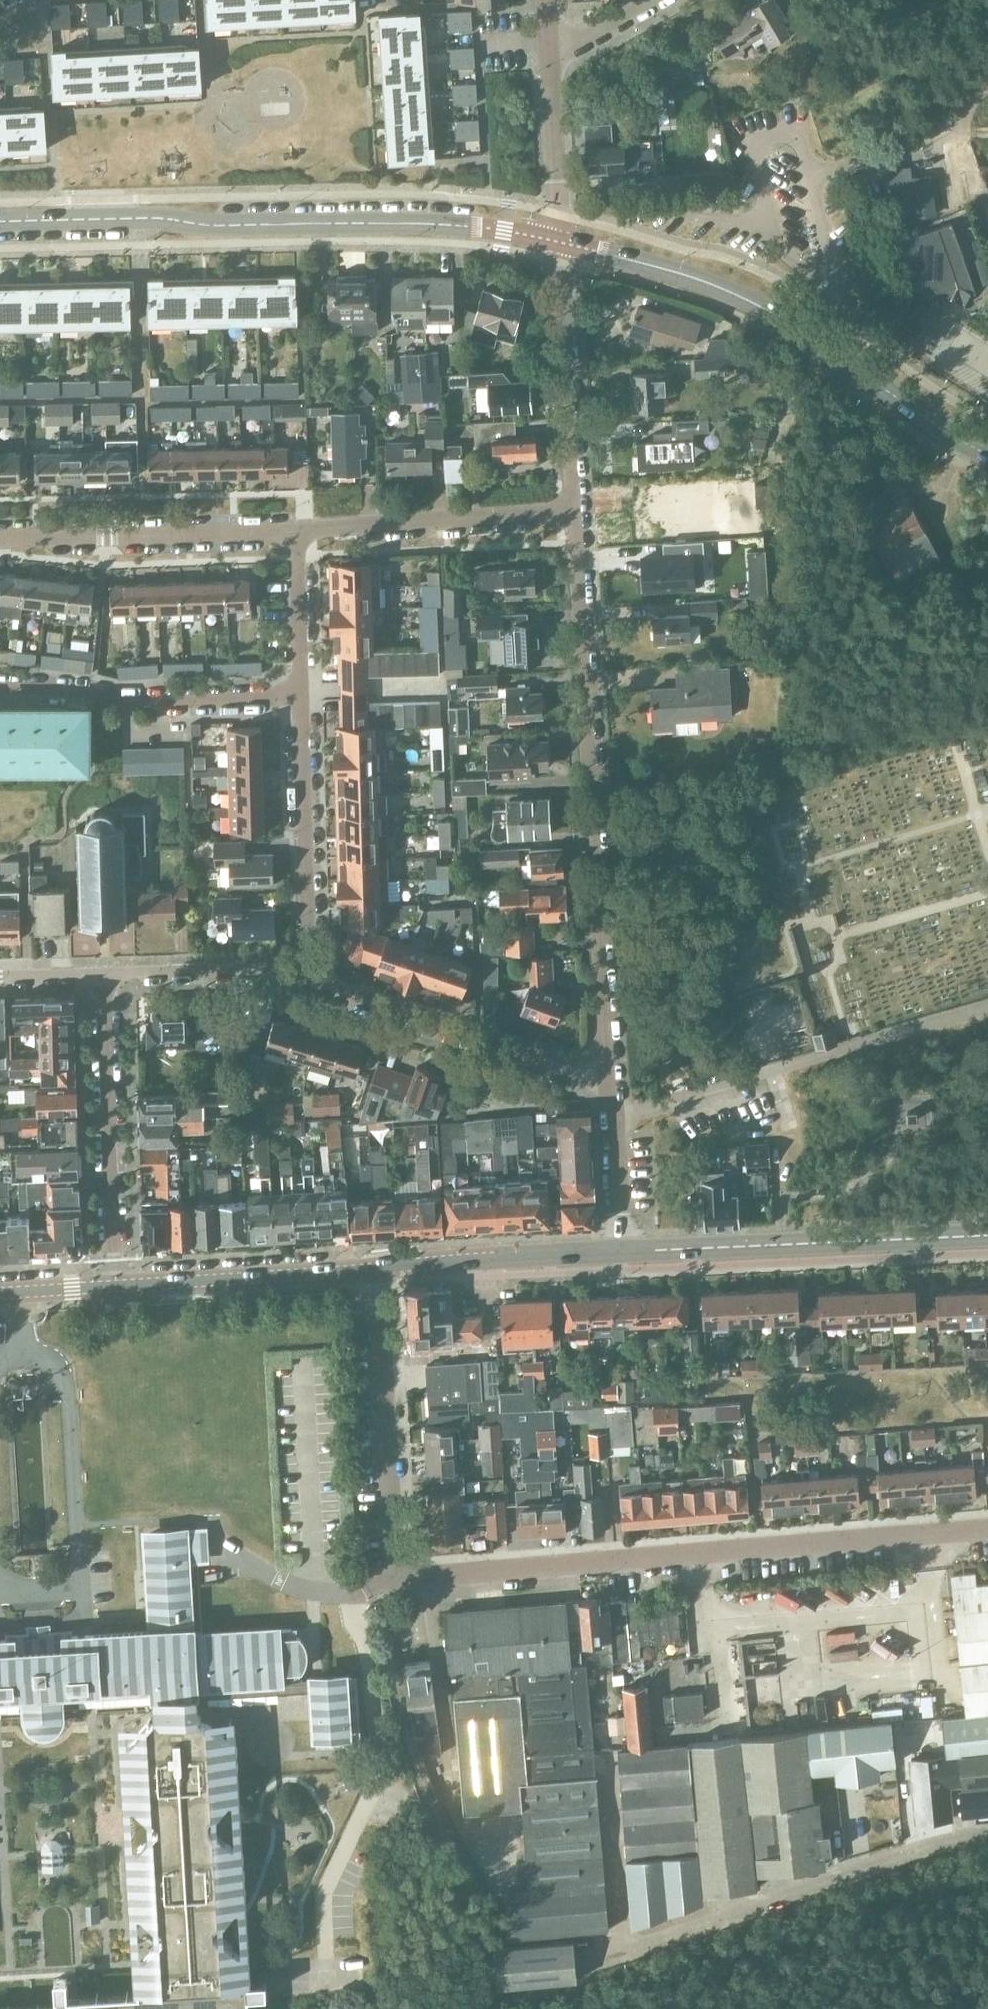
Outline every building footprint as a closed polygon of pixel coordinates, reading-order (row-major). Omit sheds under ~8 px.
[(141,0),(122,2),(124,25),(143,24),(141,0)] [(160,23),(179,22),(178,0),(158,0),(160,23)] [(207,0),(209,27),(214,26),(214,21),(230,20),(231,25),(251,24),(250,19),(266,18),(266,23),(287,22),(286,17),(302,16),(302,21),(323,20),(322,14),(338,13),(338,19),(356,18),(355,8),(354,0),(209,0),(207,0)] [(454,3),(478,1),(478,9),(504,8),(503,0),(454,0),(454,3)] [(764,3),(748,11),(749,14),(713,34),(725,57),(742,54),(739,49),(762,36),(769,49),(790,37),(783,24),(787,22),(775,0),(769,0),(764,3)] [(106,26),(105,2),(86,4),(88,27),(106,26)] [(50,6),(51,29),(70,28),(68,5),(50,6)] [(470,12),(447,13),(448,32),(471,31),(470,12)] [(405,14),(379,16),(380,22),(385,21),(386,37),(381,38),(382,58),(387,57),(389,73),(383,74),(385,94),(390,93),(391,109),(386,110),(387,130),(392,129),(394,145),(388,146),(389,163),(429,160),(428,148),(420,27),(419,15),(406,16),(405,14)] [(138,34),(126,35),(126,47),(139,46),(138,34)] [(54,71),(53,71),(54,97),(60,97),(60,92),(76,91),(76,96),(96,95),(96,89),(111,88),(112,94),(132,92),(132,87),(148,86),(148,91),(168,90),(168,85),(183,84),(184,89),(201,88),(198,48),(186,49),(65,56),(53,57),(54,71)] [(474,67),(473,48),(449,50),(450,69),(474,67)] [(659,66),(667,81),(683,72),(681,70),(688,67),(683,59),(677,62),(675,58),(659,66)] [(22,59),(4,61),(5,84),(24,83),(22,59)] [(451,85),(452,105),(477,103),(475,84),(451,85)] [(13,152),(13,146),(29,145),(29,151),(46,150),(44,110),(32,111),(0,112),(0,152),(13,152)] [(479,139),(478,120),(453,122),(454,141),(479,139)] [(586,128),(589,174),(638,170),(636,144),(611,146),(610,126),(586,128)] [(886,170),(894,222),(936,216),(930,175),(912,178),(910,167),(886,170)] [(973,290),(950,223),(899,241),(923,309),(951,299),(963,305),(970,292),(973,290)] [(352,323),(350,275),(336,275),(336,279),(327,280),(328,323),(352,323)] [(350,275),(352,323),(352,333),(379,332),(378,321),(377,321),(376,321),(375,279),(365,279),(365,275),(350,275)] [(451,278),(391,279),(392,323),(396,323),(398,323),(398,314),(410,313),(411,328),(425,327),(425,322),(452,321),(451,278)] [(150,299),(148,299),(149,325),(155,325),(155,320),(171,319),(171,324),(191,324),(191,319),(207,318),(207,324),(227,323),(227,318),(243,317),(243,323),(263,322),(263,317),(279,316),(279,322),(297,321),(296,295),(295,295),(295,281),(280,282),(162,285),(150,285),(150,299)] [(5,323),(5,328),(23,327),(25,327),(25,322),(41,322),(41,327),(61,326),(61,321),(77,321),(77,326),(98,326),(98,320),(113,320),(113,325),(131,325),(130,300),(130,285),(0,288),(0,323),(5,323)] [(477,314),(464,310),(466,340),(470,341),(494,347),(496,340),(514,345),(517,332),(515,332),(523,300),(483,290),(477,314)] [(638,307),(629,334),(676,350),(679,343),(691,347),(698,324),(680,318),(679,321),(638,307)] [(710,338),(703,358),(726,356),(725,337),(710,338)] [(198,338),(187,339),(189,376),(199,375),(198,338)] [(403,389),(388,391),(388,403),(404,402),(439,399),(435,352),(400,355),(403,389)] [(694,360),(694,376),(728,376),(728,366),(727,358),(694,360)] [(746,359),(736,359),(736,370),(746,370),(746,359)] [(211,398),(210,371),(205,371),(205,383),(193,383),(193,398),(211,398)] [(216,371),(210,371),(211,398),(226,397),(226,383),(216,383),(216,371)] [(277,373),(277,383),(281,383),(281,397),(298,397),(298,383),(289,383),(289,372),(277,373)] [(503,372),(468,374),(469,387),(488,386),(489,416),(533,413),(531,380),(511,382),(503,372)] [(247,398),(247,373),(240,373),(240,383),(228,383),(228,398),(247,398)] [(252,373),(247,373),(247,398),(260,397),(260,383),(253,383),(252,373)] [(631,375),(634,411),(662,410),(661,394),(669,394),(668,373),(631,375)] [(60,380),(44,381),(44,396),(60,396),(60,380)] [(80,395),(80,380),(63,380),(63,395),(80,395)] [(96,380),(80,380),(80,395),(97,395),(96,380)] [(131,395),(131,380),(99,381),(99,396),(131,395)] [(44,396),(44,381),(27,381),(28,397),(44,396)] [(23,383),(4,383),(4,398),(23,397),(23,383)] [(281,383),(277,383),(264,383),(264,398),(281,397),(281,383)] [(170,400),(169,385),(150,385),(151,401),(170,400)] [(188,385),(169,385),(170,400),(189,399),(188,385)] [(365,389),(359,395),(368,404),(374,398),(365,389)] [(106,423),(105,403),(91,404),(92,424),(106,423)] [(119,403),(105,403),(106,423),(120,423),(119,403)] [(59,425),(58,404),(44,405),(45,426),(59,425)] [(72,404),(58,404),(59,425),(73,425),(72,404)] [(0,406),(0,426),(8,426),(8,405),(0,406)] [(293,405),(270,406),(270,418),(274,418),(274,421),(294,420),(293,405)] [(270,406),(242,407),(243,418),(262,418),(270,418),(270,406)] [(190,407),(171,408),(172,420),(190,419),(190,407)] [(196,419),(217,419),(217,407),(196,407),(196,419)] [(217,407),(217,419),(235,419),(235,407),(217,407)] [(327,407),(306,408),(307,416),(328,415),(327,407)] [(172,420),(171,408),(151,408),(151,420),(172,420)] [(332,413),(332,427),(333,475),(359,474),(359,451),(365,451),(364,424),(360,424),(360,412),(332,413)] [(270,418),(262,418),(263,444),(263,448),(264,475),(287,475),(287,447),(275,447),(272,447),(270,418)] [(654,442),(636,443),(637,471),(694,468),(692,433),(709,432),(708,419),(672,421),(672,433),(653,434),(654,442)] [(444,458),(445,458),(444,446),(443,420),(425,420),(425,441),(385,442),(386,475),(432,474),(432,452),(439,452),(444,452),(444,458)] [(493,461),(500,461),(500,468),(516,468),(516,460),(536,459),(535,435),(515,436),(515,421),(474,423),(477,462),(493,461)] [(754,430),(754,448),(763,448),(765,443),(767,436),(767,431),(754,430)] [(444,446),(445,458),(446,481),(463,480),(462,457),(461,445),(444,446)] [(240,448),(218,449),(218,476),(241,476),(240,448)] [(263,448),(240,448),(241,476),(264,475),(263,448)] [(195,449),(172,450),(173,477),(196,477),(195,449)] [(218,449),(195,449),(196,477),(218,476),(218,449)] [(173,477),(172,450),(149,450),(149,478),(173,477)] [(106,451),(83,452),(84,480),(107,479),(106,451)] [(130,451),(106,451),(107,479),(131,479),(130,451)] [(60,480),(60,452),(36,453),(36,481),(60,480)] [(83,452),(60,452),(60,480),(84,480),(83,452)] [(0,453),(0,482),(20,481),(20,453),(0,453)] [(653,497),(639,498),(641,530),(669,528),(668,517),(684,517),(684,527),(717,525),(715,483),(653,486),(653,497)] [(769,483),(754,484),(756,507),(771,506),(769,483)] [(868,531),(896,584),(940,560),(925,533),(904,494),(898,483),(883,491),(889,502),(875,510),(883,523),(868,531)] [(664,557),(642,559),(644,590),(694,586),(693,567),(705,566),(703,541),(672,543),(673,557),(664,557)] [(764,552),(748,553),(751,597),(757,596),(767,596),(764,552)] [(331,566),(331,588),(380,587),(379,564),(331,566)] [(475,589),(487,588),(504,587),(504,599),(521,598),(521,594),(535,593),(534,568),(474,571),(475,589)] [(428,572),(428,585),(440,585),(439,572),(428,572)] [(21,605),(24,577),(1,574),(0,580),(0,602),(13,604),(12,612),(20,613),(21,605)] [(35,613),(43,614),(47,579),(24,577),(21,605),(36,606),(35,613)] [(47,579),(43,614),(55,616),(55,609),(66,610),(70,582),(47,579)] [(249,581),(225,582),(226,610),(250,609),(249,581)] [(93,585),(70,582),(66,610),(90,613),(93,585)] [(202,582),(179,583),(180,611),(194,611),(195,618),(203,618),(203,611),(202,582)] [(225,582),(202,582),(203,611),(226,610),(225,582)] [(156,584),(157,612),(158,620),(169,619),(168,612),(180,611),(179,583),(156,584)] [(156,584),(133,585),(134,613),(157,612),(156,584)] [(134,613),(133,585),(110,586),(111,614),(127,613),(127,621),(135,621),(134,613)] [(440,585),(428,585),(429,599),(440,598),(440,585)] [(465,613),(463,586),(443,587),(445,614),(465,613)] [(331,609),(331,610),(371,609),(371,608),(380,608),(380,587),(331,588),(332,609),(331,609)] [(745,598),(737,602),(740,610),(748,607),(745,598)] [(690,603),(691,619),(717,617),(717,601),(690,603)] [(331,610),(331,631),(371,630),(371,609),(331,610)] [(500,615),(478,616),(479,637),(505,635),(506,663),(516,662),(539,661),(537,624),(526,625),(525,613),(500,615)] [(426,615),(426,629),(438,628),(437,615),(426,615)] [(688,616),(653,618),(655,645),(690,642),(688,616)] [(438,628),(426,629),(427,642),(438,641),(438,628)] [(371,630),(331,631),(331,632),(335,632),(335,654),(339,654),(340,691),(367,691),(367,675),(366,653),(372,653),(371,630)] [(15,651),(13,664),(35,666),(36,655),(21,653),(22,641),(17,640),(15,651)] [(48,642),(47,652),(60,654),(61,643),(48,642)] [(446,648),(446,669),(464,668),(464,648),(446,648)] [(13,664),(15,651),(4,651),(0,650),(0,662),(13,664)] [(413,675),(426,675),(425,651),(413,652),(413,675)] [(425,651),(426,675),(437,674),(437,651),(425,651)] [(378,675),(390,675),(390,652),(377,653),(378,675)] [(390,652),(390,675),(402,675),(402,652),(390,652)] [(402,652),(402,675),(413,675),(413,652),(402,652)] [(367,675),(378,675),(377,653),(372,653),(366,653),(367,675)] [(41,667),(59,669),(61,658),(42,656),(41,667)] [(61,658),(59,669),(84,672),(85,661),(61,658)] [(261,661),(231,663),(232,674),(261,673),(261,661)] [(202,663),(183,664),(183,675),(203,675),(202,663)] [(232,674),(231,663),(211,664),(211,675),(232,674)] [(676,689),(651,690),(653,722),(654,729),(673,728),(673,733),(699,731),(698,727),(698,720),(712,719),(732,718),(729,670),(719,670),(719,663),(687,665),(687,671),(688,688),(676,689)] [(157,664),(136,666),(138,677),(157,676),(157,664)] [(183,675),(183,664),(164,664),(164,676),(183,675)] [(138,677),(136,666),(118,667),(119,679),(138,677)] [(447,677),(449,700),(460,700),(460,692),(499,690),(498,674),(447,677)] [(505,689),(507,718),(542,716),(541,693),(529,693),(528,687),(505,689)] [(334,751),(334,752),(384,750),(384,728),(369,728),(368,727),(368,704),(367,691),(340,691),(341,729),(337,729),(338,751),(334,751)] [(416,703),(416,726),(428,725),(428,702),(416,703)] [(428,702),(428,725),(440,725),(439,702),(428,702)] [(379,704),(380,727),(392,727),(391,703),(379,704)] [(391,703),(392,727),(404,726),(403,703),(391,703)] [(403,703),(404,726),(416,726),(416,703),(403,703)] [(368,704),(368,727),(380,727),(379,704),(368,704)] [(468,707),(449,708),(450,736),(470,735),(468,707)] [(86,713),(0,713),(0,763),(86,763),(86,713)] [(199,724),(190,725),(191,735),(199,735),(199,724)] [(228,750),(261,749),(261,728),(228,729),(228,750)] [(431,736),(431,749),(443,749),(442,736),(431,736)] [(543,742),(494,745),(494,746),(487,746),(488,756),(495,756),(496,782),(524,780),(527,779),(529,777),(530,774),(530,769),(545,768),(543,742)] [(159,749),(160,774),(172,773),(172,748),(159,749)] [(184,748),(172,748),(172,773),(185,773),(184,748)] [(135,774),(134,749),(123,749),(123,775),(135,774)] [(134,749),(135,774),(147,774),(146,749),(134,749)] [(159,749),(146,749),(147,774),(160,774),(159,749)] [(208,771),(262,770),(261,749),(228,750),(229,766),(208,767),(208,771)] [(443,749),(431,749),(432,762),(443,762),(443,749)] [(384,750),(334,752),(335,773),(375,772),(385,772),(384,750)] [(205,758),(194,758),(194,769),(205,770),(205,758)] [(229,789),(229,791),(262,790),(262,770),(208,771),(208,776),(218,775),(219,789),(229,789)] [(375,772),(335,773),(335,774),(336,774),(337,795),(376,794),(376,792),(385,792),(385,772),(375,772)] [(451,780),(452,795),(486,793),(485,778),(451,780)] [(432,779),(433,792),(444,792),(444,779),(432,779)] [(230,811),(263,810),(262,790),(229,791),(230,807),(209,807),(209,812),(230,811)] [(376,794),(337,795),(337,817),(377,816),(377,815),(386,815),(385,792),(376,792),(376,794)] [(444,792),(433,792),(434,806),(445,805),(444,792)] [(205,795),(192,795),(193,812),(206,811),(205,795)] [(493,810),(493,821),(548,818),(547,800),(507,802),(508,809),(493,810)] [(468,836),(467,809),(452,810),(453,837),(468,836)] [(263,810),(230,811),(209,812),(209,816),(223,816),(223,831),(230,831),(230,833),(263,832),(263,810)] [(127,877),(127,876),(141,875),(140,854),(146,854),(144,814),(122,814),(122,824),(121,824),(121,826),(115,826),(114,822),(113,821),(113,820),(114,819),(113,817),(112,818),(110,817),(109,816),(107,814),(105,814),(106,812),(104,812),(103,813),(102,813),(100,813),(98,813),(96,814),(96,812),(94,813),(95,814),(93,815),(91,816),(90,817),(89,819),(87,818),(86,820),(87,821),(86,823),(86,825),(86,827),(79,827),(79,825),(77,826),(77,828),(75,828),(75,830),(77,830),(78,844),(76,844),(76,846),(78,846),(78,860),(76,860),(76,863),(78,863),(79,876),(76,876),(77,879),(79,879),(79,892),(77,892),(77,895),(80,894),(80,908),(78,908),(78,910),(80,910),(80,925),(78,925),(78,926),(80,926),(80,928),(82,928),(82,926),(95,926),(95,928),(96,928),(96,927),(98,927),(98,926),(108,926),(108,927),(110,926),(110,927),(111,927),(111,925),(124,925),(124,927),(126,927),(126,925),(129,925),(129,923),(126,923),(126,909),(128,909),(128,907),(126,907),(126,893),(128,893),(128,891),(126,891),(125,877),(127,877)] [(377,816),(337,817),(338,838),(377,837),(386,837),(386,815),(377,816)] [(548,818),(493,821),(491,832),(491,835),(492,837),(494,839),(496,841),(499,841),(502,841),(504,839),(506,838),(549,835),(548,818)] [(438,822),(439,835),(450,835),(450,822),(438,822)] [(450,835),(439,835),(439,848),(451,848),(450,835)] [(377,837),(338,838),(338,860),(387,859),(386,837),(377,837)] [(214,866),(230,866),(230,886),(272,885),(272,854),(246,854),(246,841),(214,841),(214,866)] [(529,848),(479,851),(480,865),(530,863),(530,877),(521,878),(521,889),(557,887),(557,876),(563,875),(563,872),(565,869),(565,861),(562,858),(561,850),(530,851),(529,848)] [(339,880),(338,881),(388,880),(387,859),(338,860),(339,880)] [(18,872),(18,861),(0,861),(0,872),(18,872)] [(436,866),(437,879),(448,878),(448,865),(436,866)] [(47,874),(34,875),(29,875),(30,889),(29,889),(30,930),(70,929),(69,888),(47,889),(47,874)] [(448,878),(437,879),(438,892),(449,891),(448,878)] [(163,891),(164,890),(139,891),(140,916),(176,915),(176,909),(188,908),(187,879),(175,880),(175,890),(172,890),(171,891),(163,891)] [(388,880),(338,881),(338,903),(388,902),(388,880)] [(521,889),(498,890),(499,906),(500,911),(527,910),(527,915),(564,913),(567,911),(567,904),(564,902),(564,891),(557,891),(557,887),(521,889)] [(0,891),(0,939),(20,939),(18,890),(0,891)] [(233,921),(234,939),(274,938),(273,909),(240,910),(240,897),(214,898),(215,921),(233,921)] [(388,902),(338,903),(338,904),(342,904),(343,925),(349,925),(349,943),(345,947),(351,955),(377,936),(376,924),(379,924),(379,903),(388,903),(388,902)] [(399,904),(400,920),(415,911),(415,904),(399,904)] [(460,908),(461,922),(473,921),(472,908),(460,908)] [(442,921),(441,909),(428,910),(429,922),(442,921)] [(455,909),(441,909),(442,921),(455,920),(455,909)] [(504,927),(505,954),(533,952),(532,926),(504,927)] [(377,936),(351,955),(357,963),(362,959),(379,965),(376,973),(396,980),(395,983),(396,984),(412,936),(411,936),(408,945),(388,938),(387,939),(377,936)] [(412,936),(396,984),(416,991),(432,943),(412,936)] [(492,942),(480,942),(481,956),(492,955),(492,942)] [(432,943),(416,991),(417,991),(418,990),(437,996),(450,959),(430,953),(433,943),(432,943)] [(484,957),(484,982),(499,981),(499,957),(484,957)] [(551,958),(530,959),(531,985),(530,985),(521,1011),(555,1023),(564,997),(554,993),(551,958)] [(450,959),(437,996),(458,1004),(471,966),(450,959)] [(14,1017),(40,1016),(73,1015),(72,997),(13,999),(14,1017)] [(193,1019),(207,1018),(207,1005),(152,1006),(153,1018),(151,1018),(151,1025),(148,1025),(148,1028),(145,1032),(145,1039),(149,1042),(149,1045),(193,1044),(193,1019)] [(14,1024),(15,1034),(21,1033),(40,1033),(73,1032),(73,1015),(40,1016),(40,1024),(14,1024)] [(265,1048),(288,1055),(296,1028),(273,1021),(265,1048)] [(288,1055),(310,1062),(318,1035),(296,1028),(288,1055)] [(817,1050),(836,1044),(832,1029),(813,1034),(817,1050)] [(73,1032),(40,1033),(41,1066),(74,1065),(73,1032)] [(308,1069),(331,1075),(341,1041),(318,1035),(310,1062),(308,1069)] [(341,1041),(331,1075),(340,1078),(342,1072),(356,1076),(364,1048),(341,1041)] [(244,1073),(257,1077),(263,1058),(250,1054),(244,1073)] [(41,1066),(11,1067),(11,1076),(42,1075),(42,1083),(75,1082),(74,1065),(41,1066)] [(375,1072),(370,1086),(384,1090),(380,1103),(390,1106),(394,1097),(405,1102),(407,1096),(430,1104),(436,1088),(440,1076),(417,1067),(411,1084),(375,1072)] [(384,1090),(370,1086),(358,1123),(377,1123),(396,1121),(394,1112),(385,1114),(379,1112),(381,1104),(390,1107),(390,1106),(380,1103),(384,1090)] [(38,1102),(39,1116),(77,1115),(76,1087),(25,1089),(25,1102),(38,1102)] [(445,1092),(436,1088),(430,1104),(407,1096),(405,1102),(414,1104),(410,1119),(423,1118),(436,1118),(445,1092)] [(239,1092),(228,1092),(228,1105),(233,1105),(239,1104),(239,1092)] [(312,1095),(313,1116),(340,1114),(339,1093),(312,1095)] [(214,1105),(203,1105),(177,1105),(177,1094),(139,1095),(139,1120),(231,1117),(231,1116),(239,1115),(239,1104),(233,1105),(228,1105),(214,1105)] [(353,1098),(350,1106),(358,1109),(361,1101),(353,1098)] [(556,1098),(555,1107),(566,1109),(568,1099),(556,1098)] [(267,1125),(289,1124),(305,1123),(305,1122),(293,1123),(293,1102),(266,1103),(267,1125)] [(558,1130),(559,1135),(591,1133),(590,1111),(557,1113),(558,1125),(556,1125),(555,1123),(536,1124),(536,1137),(556,1135),(556,1130),(558,1130)] [(39,1116),(0,1118),(0,1142),(1,1142),(0,1131),(23,1130),(23,1134),(39,1133),(39,1144),(78,1142),(77,1115),(39,1116)] [(531,1116),(517,1117),(518,1136),(517,1136),(517,1148),(533,1147),(533,1135),(531,1116)] [(231,1117),(139,1120),(140,1144),(178,1144),(177,1130),(204,1130),(220,1130),(220,1126),(231,1126),(231,1117)] [(494,1166),(494,1173),(494,1182),(497,1182),(507,1182),(507,1171),(507,1166),(505,1166),(504,1153),(518,1153),(517,1148),(517,1136),(518,1136),(517,1117),(492,1119),(492,1120),(491,1120),(493,1150),(493,1154),(494,1166)] [(493,1150),(491,1120),(491,1118),(485,1118),(465,1121),(465,1139),(467,1139),(467,1151),(493,1150)] [(325,1176),(314,1177),(315,1192),(314,1192),(316,1234),(333,1233),(333,1230),(349,1229),(347,1190),(346,1190),(339,1125),(341,1125),(341,1120),(325,1121),(332,1191),(326,1192),(325,1176)] [(305,1123),(289,1124),(288,1129),(289,1136),(305,1135),(305,1123)] [(444,1174),(445,1185),(469,1184),(469,1172),(456,1173),(455,1155),(454,1154),(454,1139),(465,1138),(465,1123),(441,1123),(444,1174)] [(427,1125),(414,1126),(415,1136),(415,1149),(428,1148),(432,1148),(432,1135),(428,1135),(427,1125)] [(255,1162),(259,1162),(260,1191),(248,1192),(251,1238),(273,1237),(271,1195),(272,1195),(270,1162),(267,1129),(254,1130),(240,1131),(240,1141),(254,1140),(255,1162)] [(559,1152),(560,1157),(592,1155),(591,1133),(559,1135),(559,1146),(559,1152)] [(745,1145),(746,1166),(769,1165),(768,1144),(745,1145)] [(400,1146),(393,1146),(394,1163),(401,1162),(400,1146)] [(283,1194),(272,1195),(271,1195),(273,1237),(295,1236),(292,1194),(293,1194),(291,1160),(290,1160),(290,1147),(281,1147),(281,1160),(281,1161),(283,1194)] [(19,1180),(28,1180),(49,1178),(80,1176),(78,1148),(11,1152),(12,1180),(19,1180)] [(415,1149),(415,1153),(416,1156),(417,1180),(417,1189),(430,1188),(428,1148),(415,1149)] [(155,1171),(155,1201),(141,1202),(143,1245),(147,1248),(155,1248),(158,1244),(159,1244),(169,1243),(168,1201),(168,1173),(168,1149),(139,1150),(140,1171),(155,1171)] [(179,1149),(168,1149),(168,1173),(172,1243),(180,1243),(184,1247),(193,1246),(196,1242),(194,1204),(181,1204),(179,1173),(179,1149)] [(560,1157),(561,1167),(557,1167),(557,1177),(552,1177),(552,1179),(561,1178),(594,1176),(592,1155),(560,1157)] [(408,1180),(417,1180),(416,1156),(406,1157),(408,1180)] [(304,1193),(293,1194),(292,1194),(295,1236),(316,1234),(314,1192),(315,1192),(314,1177),(313,1159),(302,1160),(304,1193)] [(376,1235),(372,1164),(360,1166),(362,1199),(350,1200),(352,1237),(376,1235)] [(386,1164),(372,1164),(376,1235),(398,1234),(396,1197),(383,1198),(382,1190),(388,1190),(386,1164)] [(557,1177),(557,1167),(542,1168),(543,1180),(548,1179),(552,1179),(552,1177),(557,1177)] [(206,1203),(194,1204),(196,1242),(199,1241),(202,1245),(208,1245),(210,1241),(220,1240),(216,1169),(205,1170),(206,1203)] [(217,1169),(216,1169),(220,1240),(230,1240),(233,1244),(240,1243),(242,1239),(249,1239),(247,1201),(232,1202),(230,1173),(217,1174),(217,1169)] [(507,1182),(497,1182),(499,1226),(524,1225),(522,1181),(521,1170),(507,1171),(507,1182)] [(703,1197),(704,1197),(705,1209),(704,1209),(705,1230),(739,1228),(737,1197),(737,1195),(725,1196),(724,1171),(700,1173),(701,1197),(703,1197)] [(470,1174),(471,1184),(473,1228),(499,1226),(497,1182),(494,1182),(494,1173),(470,1174)] [(83,1249),(80,1176),(49,1178),(28,1180),(28,1199),(31,1253),(61,1251),(65,1255),(78,1255),(83,1249)] [(552,1179),(548,1179),(548,1185),(553,1184),(553,1189),(562,1189),(562,1200),(595,1199),(594,1176),(561,1178),(552,1179)] [(522,1181),(524,1225),(550,1224),(549,1205),(548,1185),(548,1179),(543,1180),(522,1181)] [(0,1181),(0,1216),(0,1217),(0,1258),(4,1258),(4,1254),(10,1254),(8,1217),(8,1208),(10,1208),(9,1180),(0,1181)] [(8,1217),(10,1254),(10,1258),(24,1257),(24,1253),(31,1253),(28,1199),(28,1180),(19,1180),(20,1216),(8,1217)] [(245,1182),(238,1183),(239,1194),(246,1194),(245,1182)] [(469,1184),(445,1185),(448,1229),(473,1228),(471,1184),(469,1184)] [(442,1195),(418,1196),(420,1233),(444,1231),(442,1195)] [(418,1196),(396,1197),(398,1234),(420,1233),(418,1196)] [(549,1205),(550,1224),(563,1223),(563,1229),(597,1227),(595,1203),(549,1205)] [(407,1289),(408,1307),(409,1332),(415,1332),(415,1337),(419,1340),(425,1340),(425,1345),(436,1345),(435,1339),(481,1336),(480,1315),(453,1317),(451,1289),(429,1291),(428,1287),(407,1289)] [(774,1322),(798,1321),(798,1326),(810,1325),(814,1325),(813,1308),(805,1309),(798,1309),(797,1289),(773,1291),(774,1322)] [(914,1289),(890,1291),(892,1321),(916,1320),(916,1324),(927,1324),(927,1308),(923,1308),(915,1309),(914,1289)] [(985,1290),(961,1291),(963,1322),(974,1322),(974,1330),(986,1330),(985,1290)] [(751,1323),(774,1322),(773,1291),(749,1292),(751,1323)] [(890,1291),(867,1292),(868,1322),(892,1321),(890,1291)] [(937,1292),(938,1307),(927,1308),(927,1324),(963,1322),(961,1291),(937,1292)] [(727,1324),(751,1323),(749,1292),(726,1293),(727,1324)] [(867,1292),(844,1293),(845,1323),(868,1322),(867,1292)] [(703,1325),(727,1324),(726,1293),(702,1294),(703,1325)] [(820,1294),(820,1308),(813,1308),(814,1325),(810,1325),(811,1353),(823,1352),(822,1324),(845,1323),(844,1293),(820,1294)] [(661,1295),(662,1322),(687,1321),(686,1294),(661,1295)] [(644,1358),(643,1336),(663,1335),(662,1322),(661,1295),(636,1296),(638,1324),(638,1333),(634,1333),(635,1358),(644,1358)] [(623,1324),(638,1324),(636,1296),(612,1298),(613,1325),(614,1338),(624,1338),(623,1324)] [(589,1326),(613,1325),(612,1298),(588,1299),(589,1326)] [(590,1338),(589,1326),(588,1299),(563,1300),(564,1339),(590,1338)] [(551,1301),(531,1302),(533,1341),(553,1340),(551,1301)] [(527,1302),(502,1303),(504,1351),(533,1350),(533,1341),(531,1302),(527,1302)] [(697,1329),(695,1329),(684,1330),(684,1356),(686,1356),(686,1365),(698,1364),(697,1356),(698,1356),(697,1329)] [(811,1364),(809,1331),(796,1331),(798,1364),(811,1364)] [(917,1353),(927,1353),(927,1338),(918,1338),(917,1353)] [(975,1364),(987,1364),(987,1347),(975,1347),(975,1364)] [(882,1352),(869,1353),(870,1370),(882,1369),(882,1352)] [(870,1370),(869,1353),(858,1353),(859,1370),(870,1370)] [(765,1358),(753,1359),(754,1376),(766,1376),(765,1358)] [(754,1376),(753,1359),(741,1359),(742,1377),(754,1376)] [(495,1361),(447,1364),(448,1377),(449,1389),(450,1401),(466,1399),(498,1397),(497,1388),(495,1361)] [(543,1361),(534,1362),(534,1378),(534,1383),(544,1383),(543,1361)] [(705,1361),(706,1378),(718,1377),(718,1375),(718,1370),(718,1362),(718,1361),(705,1361)] [(523,1391),(499,1392),(500,1397),(500,1411),(518,1410),(535,1410),(534,1394),(534,1383),(534,1378),(534,1362),(523,1362),(523,1377),(518,1377),(518,1387),(522,1387),(523,1391)] [(729,1362),(718,1362),(718,1370),(718,1375),(718,1377),(727,1377),(727,1374),(729,1374),(729,1362)] [(447,1364),(425,1365),(426,1378),(448,1377),(447,1364)] [(448,1377),(426,1378),(427,1390),(449,1389),(448,1377)] [(617,1381),(617,1403),(634,1402),(633,1380),(617,1381)] [(544,1383),(534,1383),(534,1394),(546,1394),(546,1383),(544,1383)] [(617,1397),(616,1385),(601,1386),(602,1398),(617,1397)] [(642,1386),(643,1401),(664,1400),(663,1385),(642,1386)] [(563,1386),(551,1387),(552,1409),(564,1408),(563,1390),(563,1386)] [(449,1389),(427,1390),(429,1420),(467,1417),(467,1414),(466,1399),(450,1401),(449,1389)] [(563,1390),(564,1408),(593,1406),(592,1389),(563,1390)] [(498,1397),(466,1399),(467,1414),(487,1412),(487,1415),(500,1414),(500,1411),(498,1397)] [(739,1404),(715,1405),(716,1414),(719,1413),(719,1421),(740,1419),(739,1404)] [(715,1405),(700,1406),(701,1415),(698,1415),(698,1420),(715,1419),(716,1421),(719,1421),(719,1413),(716,1414),(715,1405)] [(700,1406),(677,1407),(678,1422),(698,1420),(698,1415),(701,1415),(700,1406)] [(593,1407),(594,1433),(605,1432),(606,1432),(604,1411),(604,1407),(593,1407)] [(677,1407),(653,1408),(653,1417),(656,1417),(657,1434),(679,1433),(678,1422),(677,1407)] [(653,1417),(653,1408),(638,1409),(639,1418),(635,1419),(637,1443),(658,1442),(657,1434),(656,1417),(653,1417)] [(606,1432),(607,1447),(634,1445),(631,1409),(604,1411),(606,1432)] [(500,1411),(500,1414),(501,1435),(513,1435),(512,1427),(519,1427),(519,1423),(519,1417),(519,1415),(518,1410),(500,1411)] [(455,1425),(424,1427),(426,1451),(442,1450),(456,1449),(502,1447),(501,1435),(500,1414),(487,1415),(488,1423),(478,1423),(479,1438),(460,1439),(459,1429),(455,1430),(455,1425)] [(527,1492),(515,1493),(515,1502),(517,1533),(541,1532),(540,1518),(539,1501),(537,1465),(536,1438),(535,1422),(519,1423),(519,1427),(521,1456),(522,1484),(527,1483),(527,1492)] [(535,1422),(536,1438),(537,1465),(539,1501),(540,1518),(541,1532),(565,1530),(577,1530),(575,1499),(574,1489),(563,1489),(564,1500),(551,1500),(551,1493),(550,1475),(552,1475),(551,1459),(556,1458),(554,1430),(546,1431),(536,1431),(535,1422)] [(934,1427),(922,1428),(924,1446),(935,1445),(934,1427)] [(924,1446),(922,1428),(911,1429),(912,1446),(924,1446)] [(591,1434),(592,1457),(607,1455),(605,1432),(594,1433),(591,1434)] [(874,1433),(866,1434),(867,1447),(875,1446),(874,1433)] [(818,1438),(806,1439),(807,1455),(819,1454),(818,1438)] [(807,1455),(806,1439),(793,1440),(795,1460),(808,1459),(807,1455)] [(753,1458),(755,1477),(766,1476),(764,1462),(773,1461),(771,1444),(768,1444),(768,1441),(758,1442),(760,1458),(753,1458)] [(436,1475),(437,1482),(464,1481),(463,1473),(458,1473),(457,1460),(475,1459),(476,1464),(482,1463),(483,1474),(503,1473),(502,1447),(456,1449),(426,1451),(427,1475),(436,1475)] [(952,1466),(949,1466),(951,1497),(975,1495),(974,1482),(985,1481),(984,1465),(983,1451),(972,1452),(973,1465),(952,1466)] [(672,1453),(659,1454),(660,1467),(660,1469),(673,1468),(672,1453)] [(865,1454),(857,1454),(858,1467),(868,1466),(868,1460),(867,1455),(867,1453),(865,1454)] [(659,1454),(645,1455),(646,1468),(660,1467),(659,1454)] [(902,1470),(879,1472),(877,1455),(867,1455),(868,1460),(868,1466),(869,1473),(870,1490),(880,1489),(881,1503),(905,1501),(902,1470)] [(722,1458),(724,1475),(727,1515),(748,1513),(745,1473),(735,1474),(734,1457),(722,1458)] [(948,1460),(925,1462),(928,1499),(951,1497),(949,1466),(948,1460)] [(902,1463),(902,1470),(905,1501),(928,1499),(925,1462),(902,1463)] [(587,1464),(573,1465),(574,1489),(575,1499),(577,1530),(578,1532),(587,1531),(588,1534),(600,1533),(599,1530),(602,1530),(604,1529),(601,1498),(590,1499),(590,1496),(588,1477),(587,1464)] [(629,1466),(630,1483),(620,1484),(623,1523),(644,1521),(641,1483),(640,1465),(629,1466)] [(818,1470),(809,1471),(812,1508),(835,1506),(832,1476),(818,1477),(818,1470)] [(799,1478),(786,1479),(788,1510),(812,1508),(809,1471),(798,1471),(799,1478)] [(869,1473),(832,1476),(835,1506),(859,1504),(858,1491),(870,1490),(869,1473)] [(703,1477),(704,1486),(706,1516),(727,1515),(724,1475),(703,1477)] [(706,1516),(704,1486),(703,1477),(682,1478),(686,1518),(706,1516)] [(682,1478),(661,1481),(664,1512),(665,1520),(686,1518),(682,1478)] [(788,1510),(786,1479),(762,1481),(764,1511),(788,1510)] [(472,1500),(459,1501),(458,1489),(464,1489),(464,1481),(437,1482),(437,1490),(428,1491),(429,1515),(505,1510),(504,1498),(485,1499),(472,1500)] [(661,1481),(641,1483),(644,1521),(665,1520),(664,1512),(661,1481)] [(505,1510),(429,1515),(431,1539),(462,1537),(461,1524),(487,1523),(488,1537),(506,1536),(505,1510)] [(135,2001),(136,2008),(249,2008),(248,1997),(267,1996),(266,1982),(248,1983),(246,1963),(221,1941),(214,1941),(213,1922),(220,1921),(242,1896),(240,1856),(210,1829),(209,1819),(236,1789),(233,1748),(208,1726),(201,1726),(201,1716),(195,1716),(194,1699),(314,1691),(317,1734),(337,1733),(337,1741),(355,1740),(352,1678),(296,1681),(295,1671),(301,1671),(302,1669),(305,1664),(306,1658),(305,1651),(303,1646),(301,1641),(299,1638),(292,1639),(291,1630),(190,1636),(185,1560),(199,1559),(197,1533),(177,1534),(177,1532),(172,1532),(172,1534),(147,1536),(153,1627),(51,1632),(50,1623),(26,1624),(26,1632),(5,1633),(5,1635),(0,1635),(0,1714),(22,1713),(23,1719),(24,1723),(26,1728),(30,1731),(36,1734),(39,1735),(43,1735),(47,1735),(51,1734),(57,1731),(59,1729),(63,1724),(64,1720),(64,1716),(71,1716),(71,1710),(157,1704),(158,1716),(124,1755),(126,1796),(152,1818),(159,1817),(160,1837),(153,1837),(131,1862),(133,1903),(163,1930),(164,1940),(137,1970),(138,1991),(135,1991),(135,2001)] [(966,1715),(987,1713),(987,1584),(975,1585),(974,1573),(952,1575),(955,1612),(966,1715)] [(612,1663),(607,1603),(598,1604),(598,1600),(580,1602),(583,1643),(597,1641),(599,1663),(611,1662),(611,1663),(612,1663)] [(625,1601),(607,1603),(612,1663),(639,1660),(638,1645),(639,1645),(636,1617),(635,1602),(626,1603),(625,1601)] [(505,1891),(507,1908),(509,1939),(609,1930),(586,1664),(581,1664),(579,1629),(567,1630),(565,1603),(444,1613),(450,1676),(452,1676),(464,1813),(521,1808),(528,1889),(505,1891)] [(678,1613),(636,1617),(639,1645),(680,1642),(678,1613)] [(653,1647),(643,1648),(644,1659),(650,1658),(654,1654),(653,1647)] [(429,1661),(405,1665),(411,1707),(422,1706),(423,1717),(426,1736),(415,1737),(417,1743),(422,1757),(441,1754),(439,1735),(438,1731),(434,1704),(435,1704),(431,1673),(432,1673),(431,1669),(430,1669),(429,1661)] [(613,1676),(613,1684),(624,1683),(623,1675),(613,1676)] [(622,1688),(624,1715),(626,1733),(627,1749),(653,1746),(647,1686),(622,1688)] [(662,1697),(664,1721),(703,1717),(701,1693),(662,1697)] [(946,1759),(948,1786),(963,1784),(961,1757),(987,1754),(987,1713),(966,1715),(943,1717),(947,1758),(946,1759)] [(609,1735),(626,1733),(624,1715),(607,1717),(609,1735)] [(893,1722),(810,1731),(814,1773),(836,1771),(838,1782),(840,1782),(839,1780),(855,1779),(855,1780),(882,1777),(880,1766),(897,1764),(893,1722)] [(605,1730),(594,1731),(595,1742),(606,1741),(605,1730)] [(757,1884),(758,1888),(758,1884),(759,1884),(759,1880),(760,1876),(760,1873),(824,1867),(823,1854),(831,1853),(829,1834),(819,1835),(814,1773),(810,1731),(741,1737),(756,1884),(757,1884)] [(687,1742),(688,1743),(691,1780),(695,1816),(698,1851),(698,1853),(702,1893),(758,1888),(757,1884),(756,1884),(741,1737),(712,1739),(687,1742)] [(617,1750),(620,1787),(691,1780),(688,1743),(653,1746),(627,1749),(617,1750)] [(961,1757),(963,1784),(987,1782),(987,1754),(961,1757)] [(948,1786),(946,1759),(945,1757),(911,1760),(917,1822),(952,1819),(948,1786)] [(620,1787),(624,1823),(695,1816),(691,1780),(620,1787)] [(960,1792),(963,1818),(987,1815),(987,1789),(960,1792)] [(627,1858),(663,1854),(698,1851),(695,1816),(624,1823),(627,1858)] [(45,1845),(44,1849),(45,1869),(61,1868),(60,1849),(59,1845),(56,1842),(51,1841),(47,1842),(45,1845)] [(698,1851),(663,1854),(669,1913),(703,1900),(702,1893),(698,1853),(698,1851)] [(663,1854),(627,1858),(633,1926),(669,1913),(663,1854)] [(494,1948),(496,1973),(497,1988),(577,1981),(574,1941),(494,1948)] [(341,1994),(341,1996),(341,2003),(365,2002),(365,1992),(341,1994)] [(135,2001),(69,2006),(67,2007),(67,2008),(136,2008),(135,2001)]
